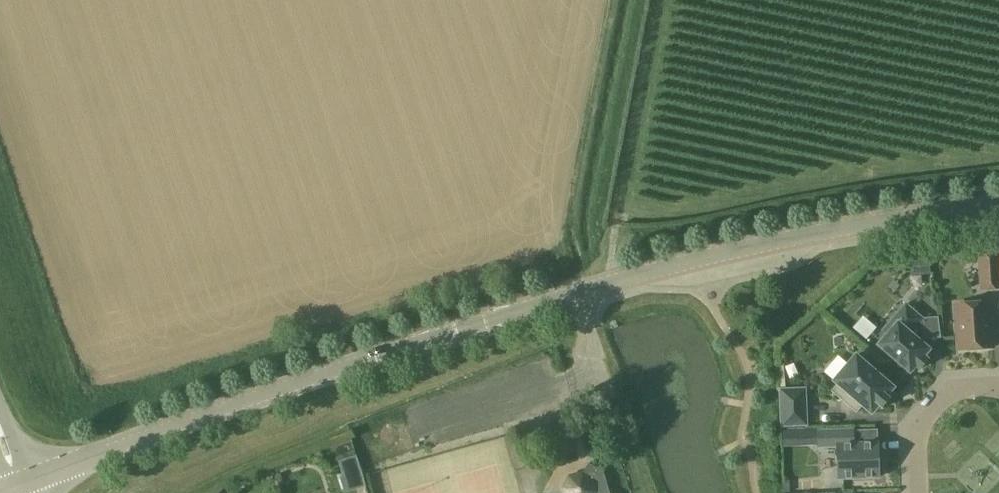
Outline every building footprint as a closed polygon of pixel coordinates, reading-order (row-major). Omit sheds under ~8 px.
[(998,290),(998,252),(978,253),(981,292),(998,290)] [(910,260),(912,276),(933,274),(931,257),(910,260)] [(980,352),(980,349),(989,348),(988,324),(992,324),(990,303),(955,305),(958,350),(967,350),(967,353),(970,356),(978,355),(980,352)] [(920,369),(928,360),(925,357),(930,350),(911,333),(923,319),(906,304),(883,331),(888,335),(878,345),(911,373),(916,366),(920,369)] [(882,407),(890,399),(887,396),(894,388),(857,356),(835,381),(839,385),(834,391),(857,411),(862,405),(872,413),(880,405),(882,407)] [(782,426),(807,425),(806,389),(781,390),(782,426)] [(854,445),(854,431),(819,432),(819,447),(838,446),(839,479),(880,477),(879,444),(854,445)] [(604,472),(588,463),(582,474),(568,475),(562,488),(563,492),(610,492),(604,472)] [(351,469),(339,473),(344,489),(356,485),(351,469)] [(285,482),(284,474),(277,475),(279,483),(285,482)]
